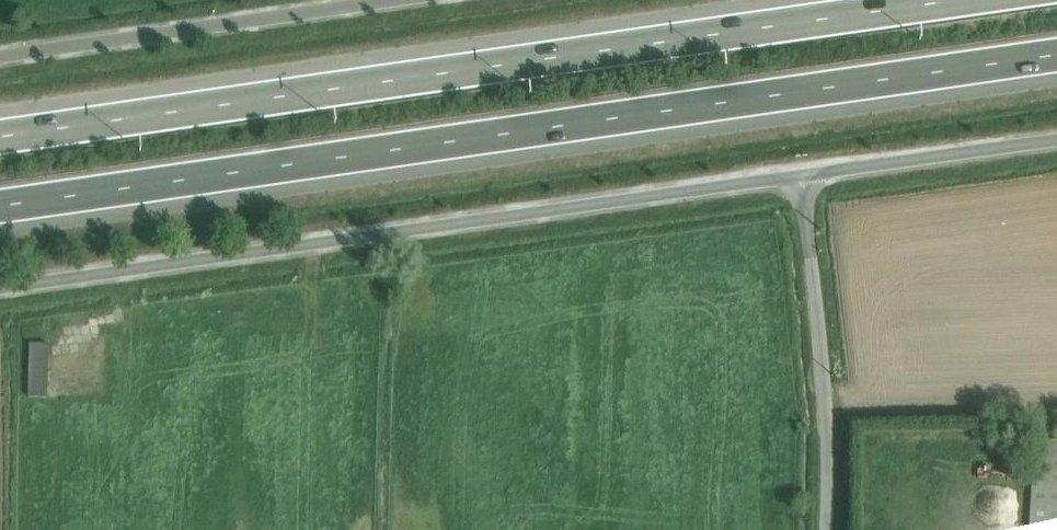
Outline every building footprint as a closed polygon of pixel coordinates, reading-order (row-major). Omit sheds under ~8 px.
[(44,325),(25,325),(23,379),(42,380),(44,325)] [(1030,529),(1056,529),(1056,441),(1036,440),(1030,529)]
